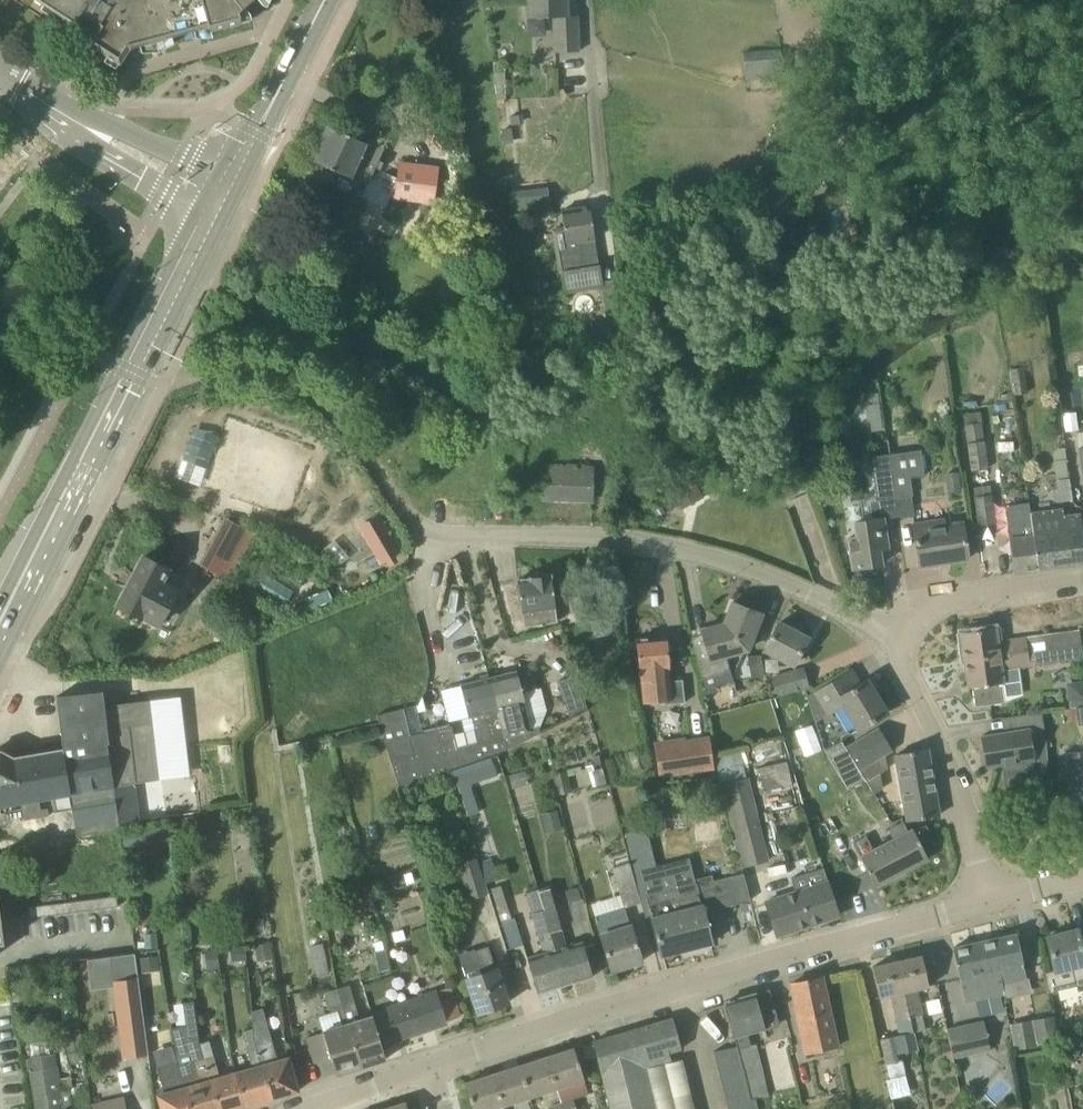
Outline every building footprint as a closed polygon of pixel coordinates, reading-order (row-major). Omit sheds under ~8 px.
[(74,24),(81,12),(98,23),(86,42),(120,63),(129,49),(205,28),(210,31),(242,22),(239,12),(243,8),(249,16),(264,3),(261,0),(37,0),(74,24)] [(528,19),(552,17),(554,53),(579,52),(578,16),(568,16),(567,0),(527,0),(528,19)] [(746,79),(784,75),(782,49),(743,52),(746,79)] [(365,143),(328,126),(312,160),(322,164),(315,179),(328,185),(335,170),(351,178),(351,177),(367,184),(384,148),(383,145),(369,139),(367,140),(365,143)] [(439,167),(400,162),(395,199),(434,204),(439,167)] [(511,191),(512,219),(550,218),(549,190),(511,191)] [(602,282),(599,261),(591,208),(561,212),(565,244),(559,245),(565,294),(602,288),(604,303),(620,301),(617,280),(602,282)] [(1028,394),(1025,367),(1009,369),(1012,396),(1028,394)] [(980,409),(963,412),(969,439),(985,436),(980,409)] [(196,425),(178,475),(202,483),(220,433),(196,425)] [(966,441),(971,470),(989,467),(984,438),(966,441)] [(913,496),(910,478),(922,476),(919,451),(888,455),(895,499),(913,496)] [(877,501),(895,499),(888,455),(871,457),(877,501)] [(1067,459),(1053,461),(1056,480),(1069,478),(1067,459)] [(590,497),(590,470),(543,469),(542,496),(590,497)] [(947,492),(960,491),(958,472),(945,474),(947,492)] [(1069,478),(1056,480),(1059,502),(1072,500),(1069,478)] [(696,484),(674,496),(682,510),(703,498),(702,496),(696,484)] [(992,495),(975,497),(979,527),(995,525),(992,495)] [(1010,539),(1009,539),(1014,574),(1038,571),(1033,535),(1033,536),(1030,517),(1028,503),(1005,506),(1010,539)] [(1030,517),(1033,536),(1033,535),(1038,571),(1082,564),(1082,536),(1079,510),(1030,517)] [(391,557),(373,515),(359,521),(377,563),(391,557)] [(888,548),(884,521),(883,519),(854,523),(856,537),(848,538),(853,569),(882,565),(880,550),(888,548)] [(968,559),(962,523),(944,526),(943,520),(913,525),(919,567),(968,559)] [(118,604),(158,626),(179,588),(173,585),(178,576),(143,557),(118,604)] [(517,580),(521,602),(522,613),(523,612),(526,627),(556,623),(553,603),(554,603),(553,597),(550,575),(545,575),(543,572),(536,573),(534,577),(529,578),(517,580)] [(747,650),(753,635),(762,614),(732,602),(723,624),(747,650)] [(779,623),(765,650),(793,666),(808,638),(779,623)] [(702,634),(692,637),(700,677),(705,695),(717,692),(716,686),(732,682),(725,656),(747,650),(723,624),(701,630),(702,634)] [(1028,652),(1028,651),(1026,638),(997,642),(995,628),(961,633),(964,661),(1028,652)] [(665,638),(639,640),(637,641),(640,672),(641,672),(644,702),(684,698),(682,680),(669,681),(668,669),(665,639),(666,639),(665,638)] [(1081,644),(1028,651),(1028,652),(964,661),(968,688),(987,686),(990,705),(1006,703),(1001,670),(1082,659),(1081,644)] [(752,678),(765,676),(761,655),(748,657),(752,678)] [(525,704),(522,693),(537,689),(532,669),(517,673),(517,672),(489,678),(507,751),(540,733),(538,728),(530,730),(523,704),(525,704)] [(773,678),(778,695),(808,686),(803,669),(773,678)] [(843,706),(858,731),(887,713),(867,680),(860,685),(850,670),(808,696),(807,696),(815,722),(816,722),(843,706)] [(576,676),(558,682),(569,716),(587,709),(576,676)] [(400,789),(507,751),(489,678),(462,685),(470,717),(472,716),(479,743),(456,748),(450,724),(409,735),(402,709),(377,715),(382,734),(400,789)] [(1082,699),(1082,679),(1067,681),(1069,701),(1082,699)] [(22,803),(25,819),(48,815),(47,810),(41,811),(39,800),(51,798),(52,804),(71,801),(77,836),(119,829),(118,824),(137,820),(132,782),(158,779),(148,702),(112,706),(110,696),(103,697),(103,691),(57,697),(63,750),(61,750),(60,749),(57,746),(48,747),(48,748),(46,751),(46,753),(14,759),(0,752),(0,807),(22,803)] [(986,767),(1003,764),(1004,770),(1034,765),(1030,742),(1046,739),(1041,712),(1013,717),(1015,731),(981,736),(986,767)] [(877,758),(885,754),(892,750),(879,729),(846,749),(867,782),(880,774),(877,758)] [(659,778),(714,770),(709,737),(685,740),(685,738),(652,742),(659,778)] [(908,821),(937,816),(938,816),(926,749),(896,755),(908,821)] [(714,756),(721,785),(720,785),(727,813),(741,868),(769,861),(749,778),(746,778),(739,750),(714,756)] [(1069,803),(1082,802),(1082,752),(1066,753),(1069,803)] [(491,758),(453,772),(468,815),(478,812),(471,791),(470,788),(473,783),(497,776),(492,761),(491,758)] [(786,762),(758,768),(763,791),(791,784),(786,762)] [(580,767),(552,773),(557,794),(571,790),(568,776),(582,773),(580,767)] [(926,825),(914,832),(913,830),(908,832),(903,822),(888,830),(889,831),(856,848),(876,886),(900,874),(928,859),(923,849),(935,843),(926,825)] [(487,894),(478,863),(477,858),(459,863),(469,899),(487,894)] [(750,900),(745,879),(743,874),(713,881),(712,876),(696,880),(697,883),(695,884),(689,862),(633,876),(639,896),(645,918),(651,916),(661,956),(712,943),(704,911),(720,907),(720,908),(750,900)] [(633,876),(632,874),(631,874),(628,863),(612,868),(622,901),(639,896),(633,876)] [(828,883),(766,903),(776,936),(839,916),(828,883)] [(573,928),(587,925),(578,885),(564,888),(573,928)] [(593,977),(586,956),(582,942),(565,947),(548,889),(538,893),(565,985),(593,977)] [(526,894),(532,914),(544,953),(527,958),(537,993),(565,985),(538,893),(537,890),(526,894)] [(116,896),(105,898),(107,908),(118,907),(116,896)] [(107,908),(105,898),(94,899),(96,910),(107,908)] [(96,910),(94,899),(83,901),(85,911),(96,910)] [(85,911),(83,901),(72,902),(74,912),(85,911)] [(74,912),(72,902),(61,903),(63,914),(74,912)] [(63,914),(61,903),(50,905),(52,915),(63,914)] [(52,915),(50,905),(39,906),(41,917),(52,915)] [(41,917),(39,906),(28,907),(29,918),(41,917)] [(642,961),(635,940),(631,926),(630,926),(624,907),(595,917),(612,971),(642,961)] [(515,918),(502,922),(511,949),(524,945),(515,918)] [(1077,930),(1047,937),(1055,971),(1045,973),(1050,993),(1082,985),(1082,952),(1077,930)] [(1001,971),(1003,984),(1026,979),(1017,934),(993,939),(1000,971),(1001,971)] [(953,948),(965,1003),(990,998),(989,991),(1003,988),(1003,984),(1001,971),(1000,971),(993,939),(953,948)] [(382,941),(373,943),(376,952),(373,952),(379,972),(391,969),(386,949),(384,950),(382,941)] [(270,943),(255,945),(257,960),(272,958),(270,943)] [(329,973),(323,944),(310,947),(316,976),(329,973)] [(243,947),(231,949),(233,962),(245,960),(243,947)] [(508,1003),(501,982),(496,969),(496,970),(488,947),(475,951),(475,949),(459,955),(467,979),(467,980),(478,1013),(508,1003)] [(217,950),(206,952),(208,969),(219,968),(217,950)] [(135,954),(134,954),(134,959),(111,962),(124,1059),(148,1055),(135,954)] [(918,989),(929,986),(922,955),(897,961),(910,1018),(924,1015),(918,989)] [(140,974),(159,972),(158,956),(139,958),(140,974)] [(897,1021),(910,1018),(897,961),(872,967),(880,998),(891,995),(897,1021)] [(806,1054),(838,1048),(822,977),(791,984),(806,1054)] [(386,1060),(382,1046),(381,1046),(371,1012),(369,1013),(370,1017),(360,1020),(349,986),(337,990),(361,1067),(386,1060)] [(447,1022),(460,1017),(450,988),(436,993),(436,991),(371,1012),(381,1046),(382,1046),(447,1023),(447,1022)] [(331,1058),(336,1075),(352,1070),(352,1068),(359,1065),(360,1068),(361,1067),(337,990),(325,994),(333,1019),(340,1021),(341,1026),(323,1032),(323,1033),(307,1038),(315,1063),(331,1058)] [(734,1037),(739,1055),(752,1052),(747,1034),(777,1025),(774,1012),(768,991),(755,995),(755,994),(734,1000),(735,1001),(735,1002),(727,1004),(727,1003),(727,1002),(725,1003),(735,1037),(734,1037)] [(186,1027),(171,1030),(174,1051),(177,1061),(178,1066),(205,1058),(200,1043),(194,1001),(183,1002),(186,1027)] [(298,1091),(297,1088),(288,1058),(277,1062),(262,1008),(252,1012),(253,1029),(256,1044),(271,1099),(298,1091)] [(660,1055),(681,1049),(673,1019),(593,1042),(610,1108),(655,1108),(649,1086),(643,1060),(660,1055)] [(1033,1022),(1037,1044),(1056,1041),(1052,1019),(1033,1022)] [(85,1060),(80,1024),(79,1024),(78,1020),(62,1023),(64,1036),(61,1036),(62,1040),(59,1041),(62,1064),(68,1063),(68,1065),(83,1062),(82,1060),(85,1060)] [(1010,1024),(1015,1050),(1035,1047),(1030,1020),(1010,1024)] [(954,1059),(990,1050),(983,1021),(947,1029),(954,1059)] [(253,1069),(236,1073),(246,1106),(271,1099),(256,1044),(253,1029),(242,1032),(253,1069)] [(893,1097),(909,1093),(899,1052),(917,1048),(913,1030),(879,1039),(893,1097)] [(56,1067),(54,1052),(50,1053),(47,1040),(27,1043),(30,1057),(26,1057),(36,1108),(64,1108),(56,1067)] [(246,1106),(236,1073),(220,1078),(209,1040),(200,1043),(205,1058),(218,1108),(236,1108),(246,1106)] [(581,1069),(574,1048),(546,1057),(556,1089),(561,1103),(562,1108),(575,1108),(572,1099),(589,1094),(585,1080),(584,1080),(581,1069)] [(745,1080),(763,1074),(758,1056),(740,1060),(741,1062),(745,1080)] [(529,1098),(546,1093),(556,1089),(546,1057),(519,1066),(529,1098)] [(178,1066),(190,1108),(218,1108),(205,1058),(178,1066)] [(178,1066),(177,1061),(158,1067),(164,1088),(157,1090),(158,1096),(162,1108),(190,1108),(178,1066)] [(719,1067),(729,1108),(756,1108),(754,1099),(754,1098),(750,1099),(745,1080),(741,1062),(719,1067)] [(491,1075),(502,1107),(529,1098),(519,1066),(491,1075)] [(473,1108),(494,1108),(502,1107),(491,1075),(465,1083),(473,1108)] [(649,1086),(655,1108),(695,1108),(687,1077),(649,1086)] [(124,1100),(92,1107),(93,1108),(126,1108),(124,1100)]
